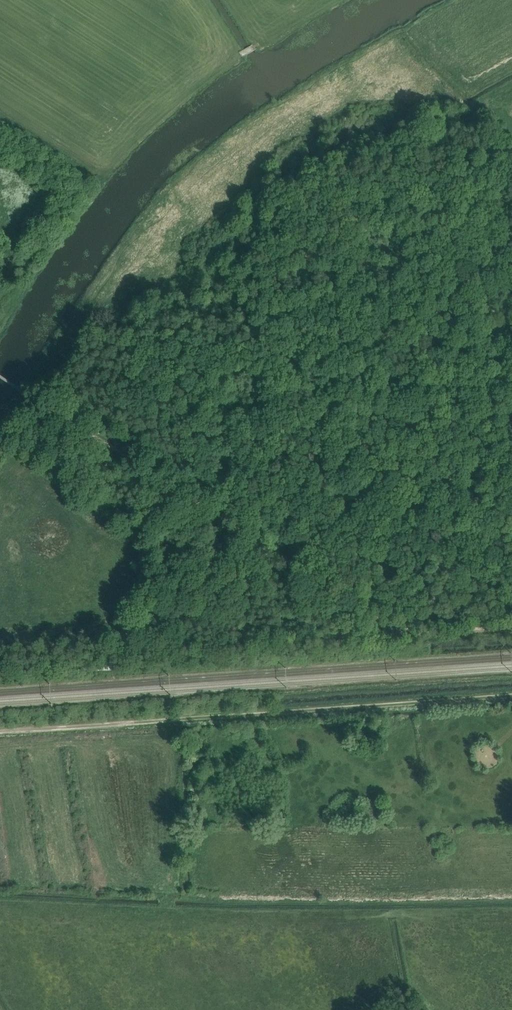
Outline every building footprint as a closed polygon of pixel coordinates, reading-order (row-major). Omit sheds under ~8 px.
[(97,663),(98,670),(112,669),(112,662),(97,663)]
